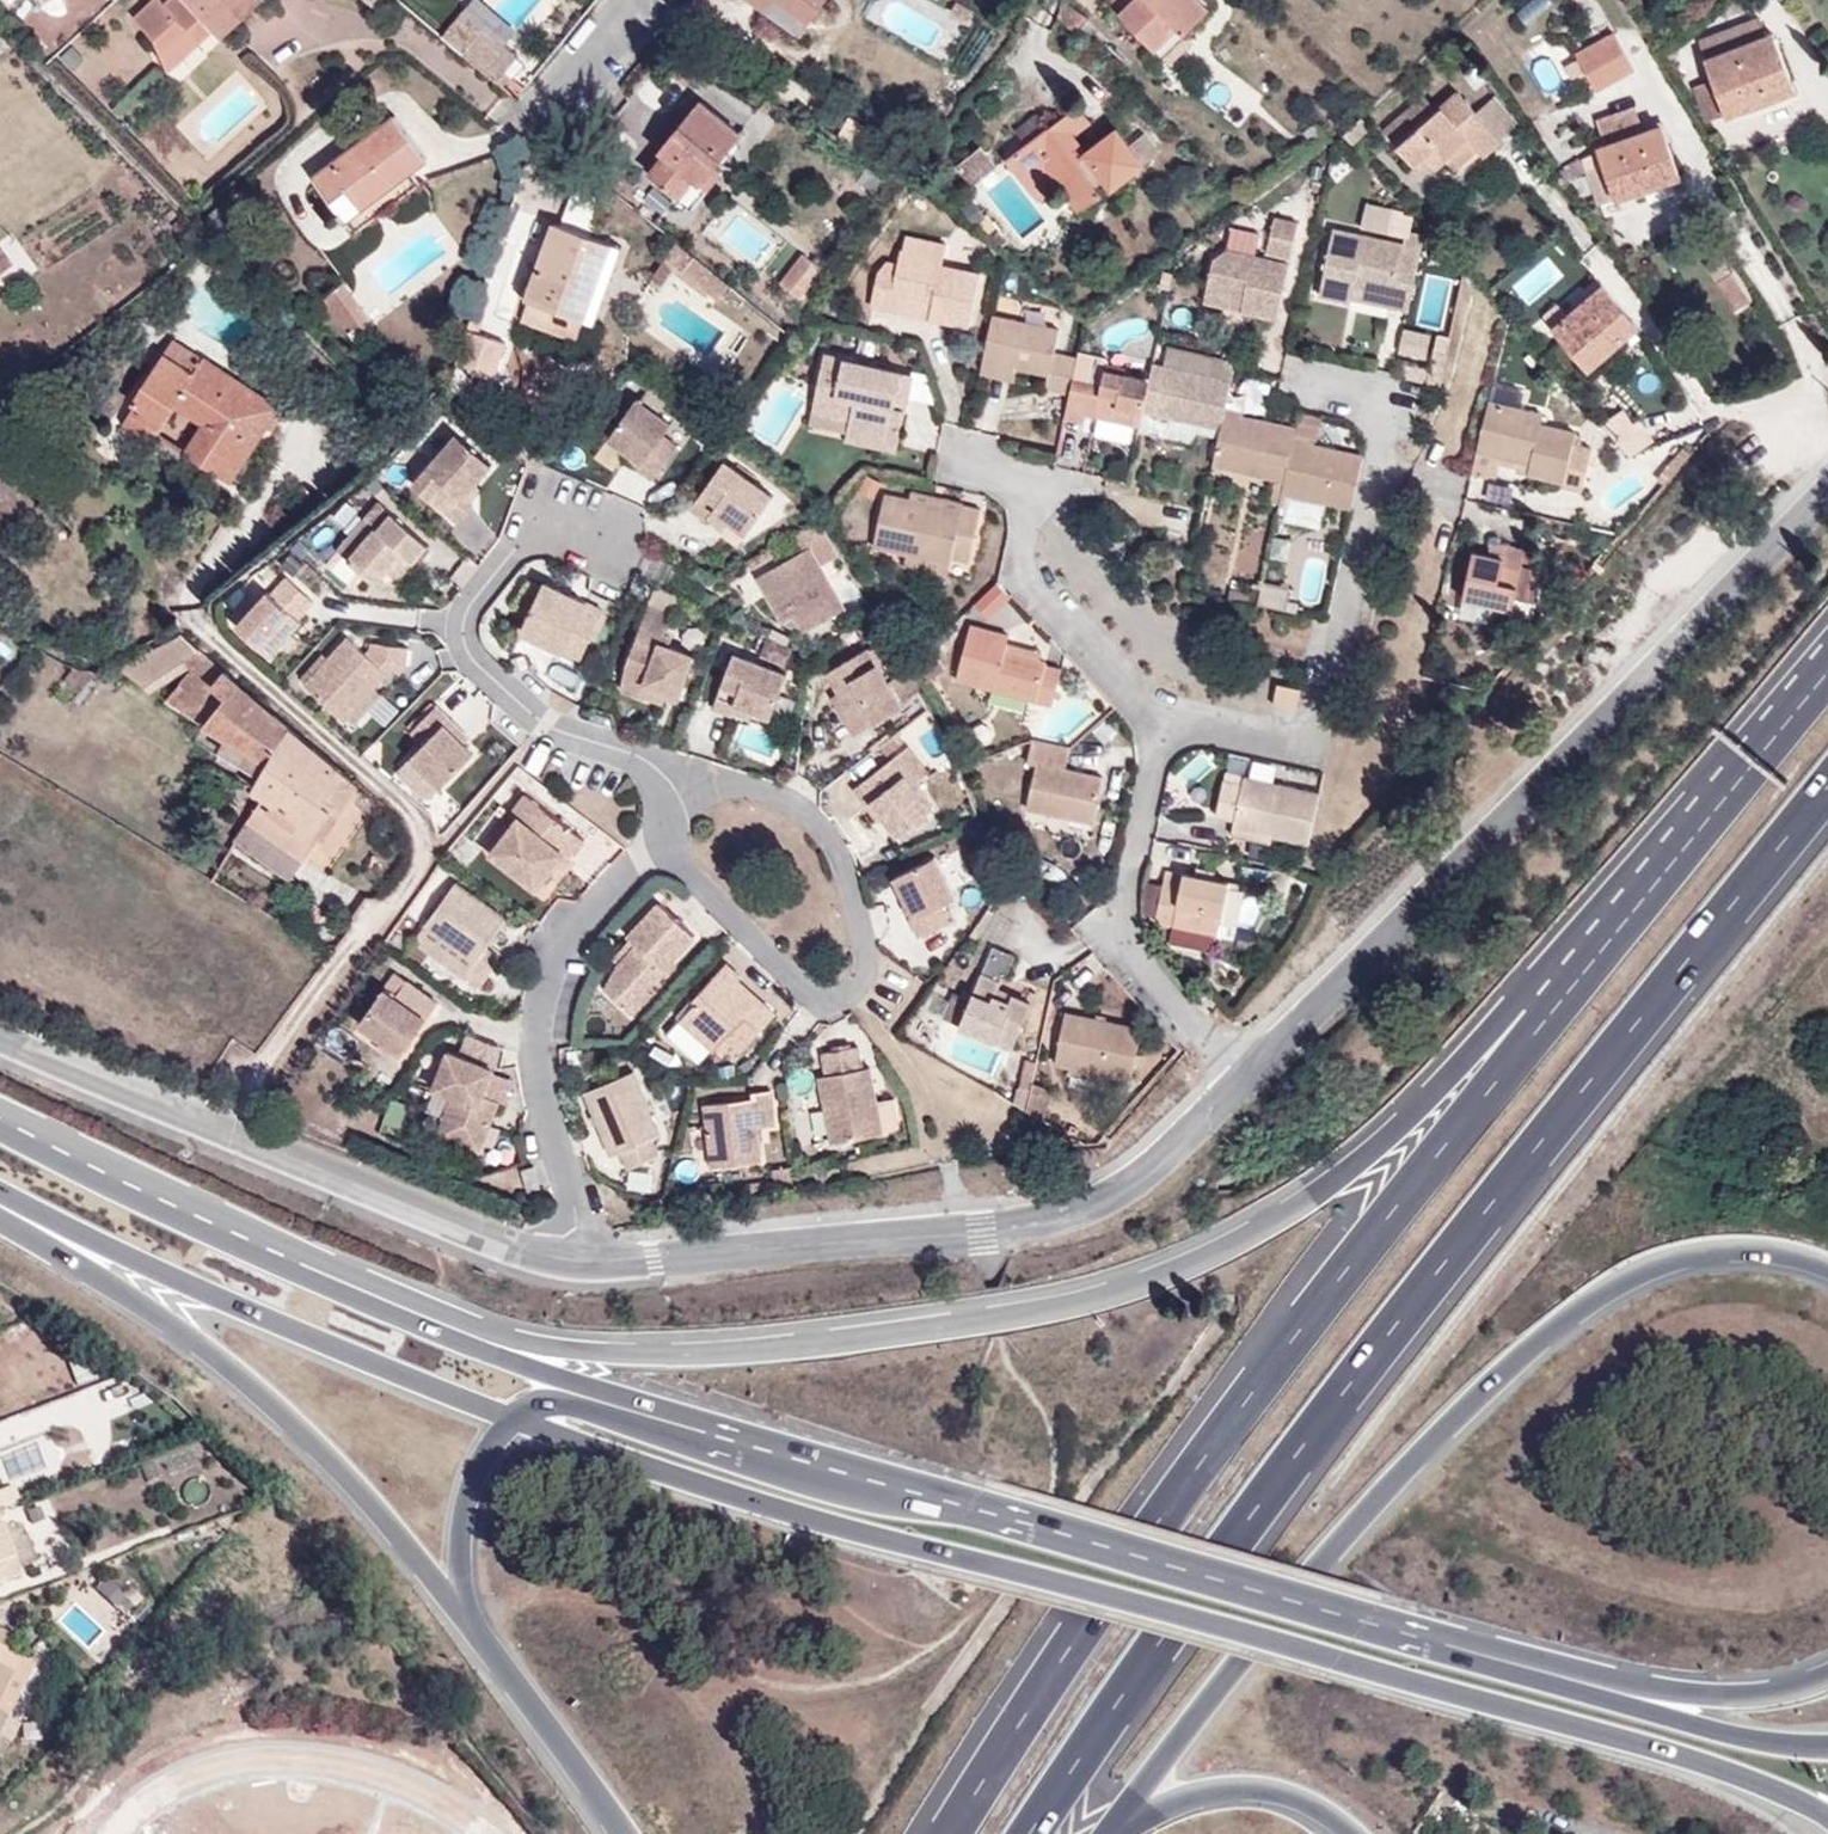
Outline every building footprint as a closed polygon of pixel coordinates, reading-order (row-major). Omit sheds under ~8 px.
[(240,17),(260,0),(170,0),(166,4),(162,0),(154,0),(135,18),(154,38),(162,57),(162,58),(188,32),(198,44),(215,28),(234,10),(240,17)] [(810,19),(783,0),(773,0),(768,8),(801,32),(810,19)] [(810,19),(824,0),(783,0),(810,19)] [(1101,6),(1107,13),(1115,6),(1157,49),(1178,27),(1184,34),(1209,9),(1200,0),(1107,0),(1101,6)] [(221,36),(240,17),(234,10),(215,28),(221,36)] [(1771,48),(1766,35),(1760,16),(1699,39),(1714,78),(1727,115),(1749,107),(1747,104),(1794,86),(1778,45),(1771,48)] [(188,32),(162,58),(169,72),(198,44),(188,32)] [(1615,32),(1576,54),(1595,90),(1634,67),(1615,32)] [(1774,32),(1766,35),(1771,48),(1778,45),(1774,32)] [(490,71),(500,80),(510,68),(499,59),(490,71)] [(1727,115),(1714,78),(1692,87),(1706,123),(1727,115)] [(1796,90),(1794,86),(1747,104),(1749,107),(1796,90)] [(1468,140),(1476,151),(1483,157),(1501,141),(1499,139),(1479,116),(1459,93),(1430,118),(1417,103),(1384,130),(1414,164),(1423,156),(1429,164),(1434,169),(1445,159),(1468,140)] [(1497,100),(1479,116),(1499,139),(1518,123),(1497,100)] [(695,177),(701,182),(741,133),(701,101),(661,150),(665,153),(651,171),(680,196),(695,177)] [(1062,145),(1075,136),(1093,124),(1079,105),(1050,127),(1049,126),(1006,158),(1033,195),(1053,180),(1057,185),(1078,217),(1103,197),(1099,191),(1108,184),(1112,189),(1146,163),(1145,163),(1131,144),(1118,129),(1087,152),(1076,161),(1062,145)] [(348,219),(349,217),(412,170),(425,160),(393,117),(316,177),(348,219)] [(1344,135),(1352,144),(1369,127),(1360,118),(1344,135)] [(1661,124),(1656,126),(1660,140),(1666,138),(1661,124)] [(1660,140),(1656,126),(1598,146),(1604,164),(1616,200),(1639,192),(1638,188),(1679,174),(1666,138),(1660,140)] [(1145,133),(1131,144),(1145,163),(1160,152),(1145,133)] [(1087,152),(1075,136),(1062,145),(1076,161),(1087,152)] [(1456,171),(1476,151),(1468,140),(1445,159),(1456,171)] [(980,147),(955,166),(971,187),(995,168),(980,147)] [(665,153),(661,150),(646,167),(651,171),(665,153)] [(1423,156),(1414,164),(1420,171),(1429,164),(1423,156)] [(1616,200),(1604,164),(1586,171),(1596,205),(1616,200)] [(412,170),(349,217),(359,230),(421,183),(412,170)] [(1567,170),(1557,176),(1565,186),(1574,181),(1567,170)] [(1680,177),(1679,174),(1638,188),(1639,192),(1680,177)] [(1565,186),(1557,176),(1556,178),(1564,188),(1565,186)] [(686,200),(701,182),(695,177),(680,196),(686,200)] [(1053,180),(1033,195),(1037,201),(1057,185),(1053,180)] [(1299,223),(1275,217),(1266,254),(1290,259),(1299,223)] [(585,320),(613,243),(554,221),(526,299),(585,320)] [(1393,297),(1391,307),(1408,311),(1419,254),(1403,250),(1404,244),(1333,227),(1319,295),(1351,302),(1352,298),(1355,287),(1393,297)] [(623,247),(613,243),(585,320),(594,324),(623,247)] [(1244,299),(1241,310),(1249,313),(1277,320),(1289,262),(1227,249),(1215,256),(1206,291),(1244,299)] [(872,304),(891,309),(894,296),(933,305),(930,318),(970,327),(982,273),(943,264),(944,258),(902,250),(898,265),(887,262),(880,272),(872,304)] [(803,254),(782,282),(800,297),(822,268),(803,254)] [(13,266),(3,255),(0,257),(0,276),(13,266)] [(1721,255),(1706,265),(1717,282),(1732,273),(1721,255)] [(344,283),(323,298),(353,339),(374,323),(344,283)] [(1639,325),(1602,284),(1567,315),(1556,303),(1542,316),(1586,366),(1619,338),(1622,341),(1639,325)] [(1352,298),(1391,307),(1393,297),(1355,287),(1352,298)] [(1235,308),(1241,310),(1244,299),(1206,291),(1203,301),(1235,308)] [(894,296),(891,309),(930,318),(933,305),(894,296)] [(576,342),(585,320),(526,299),(519,321),(576,342)] [(1075,379),(1080,358),(1055,354),(1060,328),(994,314),(985,359),(984,360),(1017,368),(1048,375),(1045,388),(1072,393),(1075,379)] [(816,323),(805,343),(804,344),(809,347),(822,326),(819,324),(816,323)] [(193,372),(202,357),(173,338),(164,351),(193,372)] [(1619,338),(1586,366),(1588,370),(1622,341),(1619,338)] [(280,407),(202,357),(193,372),(164,351),(132,402),(135,404),(126,417),(155,435),(174,404),(204,422),(185,452),(231,482),(280,407)] [(849,430),(899,443),(906,409),(895,406),(897,398),(908,400),(913,374),(825,355),(813,412),(851,420),(849,430)] [(984,360),(981,375),(1014,382),(1017,368),(984,360)] [(1232,381),(1155,363),(1151,379),(1145,410),(1222,428),(1226,408),(1232,381)] [(1145,410),(1151,379),(1106,368),(1102,385),(1095,415),(1141,426),(1145,410)] [(1095,383),(1075,379),(1072,393),(1067,417),(1086,422),(1088,414),(1095,383)] [(1102,385),(1095,383),(1088,414),(1095,415),(1102,385)] [(644,462),(639,467),(655,479),(678,445),(664,436),(673,424),(638,398),(610,437),(630,452),(644,462)] [(895,406),(906,409),(908,400),(897,398),(895,406)] [(1543,414),(1488,401),(1477,450),(1503,456),(1530,462),(1527,472),(1562,481),(1561,486),(1582,490),(1592,448),(1574,444),(1576,432),(1541,423),(1543,414)] [(1226,408),(1222,428),(1214,465),(1286,480),(1295,436),(1297,426),(1244,415),(1245,412),(1226,408)] [(897,453),(899,443),(849,430),(846,442),(897,453)] [(454,435),(410,486),(455,525),(469,509),(467,507),(461,502),(475,486),(491,467),(454,435)] [(1283,492),(1352,508),(1364,454),(1314,445),(1315,440),(1295,436),(1286,480),(1283,492)] [(626,457),(639,467),(644,462),(630,452),(626,457)] [(1516,469),(1527,472),(1530,462),(1503,456),(1501,463),(1517,467),(1516,469)] [(723,463),(691,509),(706,520),(712,512),(745,535),(772,497),(723,463)] [(475,486),(461,502),(467,507),(481,491),(475,486)] [(909,500),(980,516),(981,509),(910,493),(909,500)] [(970,562),(980,516),(909,500),(885,494),(873,546),(907,554),(950,564),(952,558),(970,562)] [(380,501),(338,547),(375,582),(390,565),(403,550),(409,557),(414,561),(428,544),(380,501)] [(712,512),(706,520),(723,532),(721,535),(737,546),(745,535),(712,512)] [(1504,558),(1507,545),(1491,541),(1488,554),(1504,558)] [(1526,549),(1507,545),(1504,558),(1488,554),(1474,551),(1463,597),(1512,609),(1526,549)] [(811,546),(759,576),(784,621),(796,616),(805,632),(846,610),(811,546)] [(396,571),(409,557),(403,550),(390,565),(396,571)] [(947,576),(950,564),(907,554),(904,565),(947,576)] [(270,590),(238,624),(271,654),(303,619),(299,616),(314,600),(288,576),(273,592),(270,590)] [(1262,586),(1257,608),(1284,613),(1289,591),(1262,586)] [(576,635),(594,641),(603,611),(539,594),(524,648),(570,661),(576,635)] [(643,686),(677,699),(694,653),(669,643),(671,635),(664,633),(671,613),(648,605),(626,661),(621,689),(639,699),(640,695),(643,686)] [(1010,635),(971,624),(956,679),(1052,705),(1061,669),(1046,665),(1046,661),(1006,651),(1010,635)] [(181,662),(200,650),(181,633),(117,668),(141,685),(181,662)] [(587,666),(594,641),(576,635),(570,661),(587,666)] [(407,648),(372,643),(371,649),(366,653),(348,637),(304,684),(344,721),(392,667),(398,673),(405,665),(407,648)] [(849,700),(867,730),(909,704),(872,646),(831,671),(849,700)] [(212,683),(223,671),(200,650),(181,662),(194,673),(168,701),(205,725),(227,696),(212,683)] [(737,702),(755,709),(775,716),(789,672),(736,653),(715,706),(733,714),(734,711),(737,702)] [(98,670),(74,667),(64,680),(65,681),(80,692),(98,670)] [(353,783),(223,671),(212,683),(227,696),(205,725),(226,736),(219,751),(261,776),(253,787),(265,797),(234,839),(289,878),(333,815),(353,783)] [(1300,688),(1277,683),(1273,708),(1296,713),(1300,688)] [(675,704),(677,699),(643,686),(640,695),(662,704),(664,700),(675,704)] [(863,733),(867,730),(849,700),(844,704),(863,733)] [(751,718),(755,709),(737,702),(734,711),(751,718)] [(438,704),(412,730),(425,743),(413,755),(443,786),(476,753),(465,742),(445,722),(451,717),(438,704)] [(470,737),(451,717),(445,722),(465,742),(470,737)] [(1069,752),(1073,748),(1033,739),(1032,743),(1069,752)] [(1066,769),(1069,752),(1032,743),(1027,761),(1038,764),(1027,808),(1093,823),(1104,776),(1066,769)] [(908,747),(894,758),(913,784),(928,773),(908,747)] [(443,786),(413,755),(401,767),(430,798),(443,786)] [(894,758),(864,780),(877,797),(872,800),(891,826),(899,834),(932,810),(913,784),(894,758)] [(1273,836),(1309,844),(1321,793),(1245,776),(1242,783),(1223,779),(1214,816),(1234,820),(1233,826),(1273,836)] [(877,797),(864,780),(856,787),(886,829),(891,826),(872,800),(877,797)] [(563,852),(570,858),(585,838),(526,793),(512,813),(517,818),(491,853),(537,888),(558,859),(563,852)] [(1272,845),(1273,836),(1233,826),(1230,836),(1272,845)] [(980,831),(968,837),(972,856),(987,848),(980,831)] [(565,864),(570,858),(563,852),(558,859),(565,864)] [(938,855),(896,876),(917,915),(913,917),(922,935),(952,921),(944,903),(958,896),(938,855)] [(1229,881),(1184,872),(1182,880),(1164,877),(1154,920),(1173,924),(1219,934),(1229,881)] [(1234,879),(1222,935),(1242,939),(1253,883),(1234,879)] [(508,920),(457,884),(428,925),(478,961),(466,976),(481,987),(497,965),(501,957),(487,948),(508,920)] [(696,936),(661,902),(629,938),(638,945),(619,967),(607,991),(632,1015),(653,993),(647,988),(696,936)] [(1219,934),(1173,924),(1170,941),(1215,950),(1219,934)] [(995,994),(998,988),(1003,975),(1006,976),(1015,954),(993,944),(960,1026),(1012,1047),(1031,1001),(1013,994),(1010,1001),(995,994)] [(727,964),(695,998),(698,1001),(680,1021),(715,1051),(731,1033),(746,1047),(777,1015),(739,979),(742,976),(727,964)] [(392,1039),(409,1052),(446,1006),(429,993),(417,1008),(390,985),(364,1017),(392,1039)] [(1013,994),(998,988),(995,994),(1010,1001),(1013,994)] [(970,1000),(955,994),(945,1020),(960,1026),(970,1000)] [(1055,1063),(1070,1066),(1109,1074),(1126,1078),(1133,1072),(1142,1026),(1065,1011),(1055,1063)] [(491,1068),(499,1047),(492,1043),(472,1034),(467,1032),(459,1057),(491,1068)] [(404,1059),(409,1052),(392,1039),(386,1045),(404,1059)] [(826,1072),(820,1073),(832,1141),(883,1131),(871,1064),(864,1065),(859,1043),(852,1045),(851,1039),(828,1044),(829,1049),(822,1050),(826,1072)] [(480,1151),(491,1118),(485,1117),(488,1109),(494,1110),(498,1100),(483,1094),(491,1068),(459,1057),(445,1052),(432,1089),(451,1097),(441,1124),(457,1130),(453,1141),(480,1151)] [(1038,1061),(1026,1059),(1020,1088),(1018,1088),(1014,1104),(1027,1112),(1032,1090),(1038,1061)] [(1109,1074),(1070,1066),(1069,1074),(1108,1081),(1109,1074)] [(634,1072),(585,1094),(614,1157),(624,1153),(631,1170),(662,1156),(655,1139),(663,1134),(634,1072)] [(773,1090),(754,1091),(755,1098),(707,1103),(713,1166),(763,1161),(759,1127),(777,1125),(773,1090)] [(485,1117),(491,1118),(494,1110),(488,1109),(485,1117)] [(437,1136),(453,1141),(457,1130),(441,1124),(437,1136)] [(16,1500),(13,1492),(0,1497),(0,1507),(16,1500)] [(21,1499),(16,1500),(0,1507),(0,1516),(24,1507),(21,1499)] [(0,1521),(0,1584),(20,1577),(0,1521)] [(34,1664),(7,1650),(14,1636),(0,1629),(0,1730),(34,1664)]
